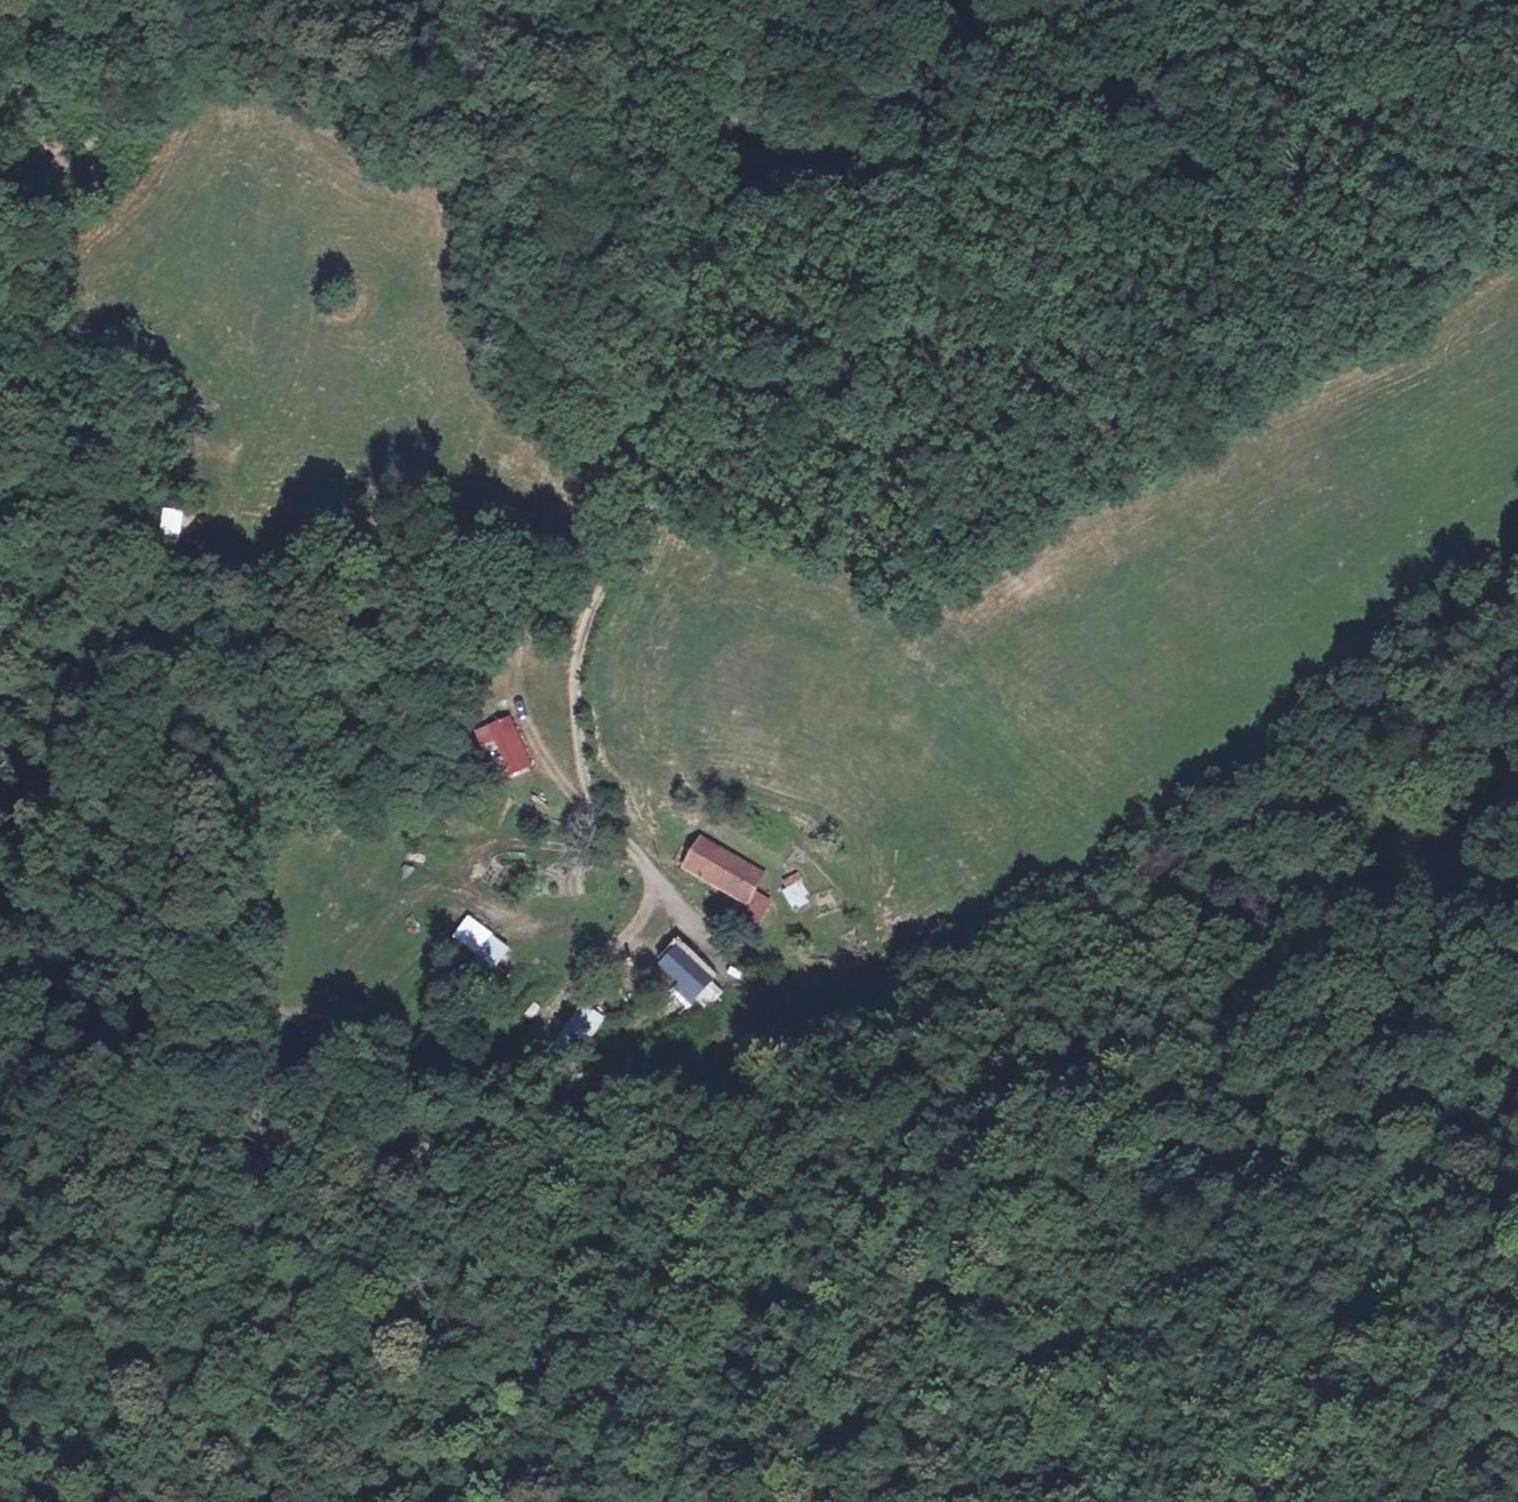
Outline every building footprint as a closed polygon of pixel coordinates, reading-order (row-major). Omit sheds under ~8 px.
[(183,544),(183,508),(164,508),(164,543),(183,544)] [(534,765),(512,715),(478,730),(485,745),(498,739),(514,775),(534,765)] [(763,870),(698,831),(678,865),(743,904),(763,870)] [(791,912),(810,904),(801,880),(781,888),(791,912)] [(514,951),(471,917),(453,940),(496,974),(514,951)] [(716,981),(678,947),(659,968),(697,1002),(716,981)] [(610,1021),(586,1006),(564,1039),(589,1055),(610,1021)]
